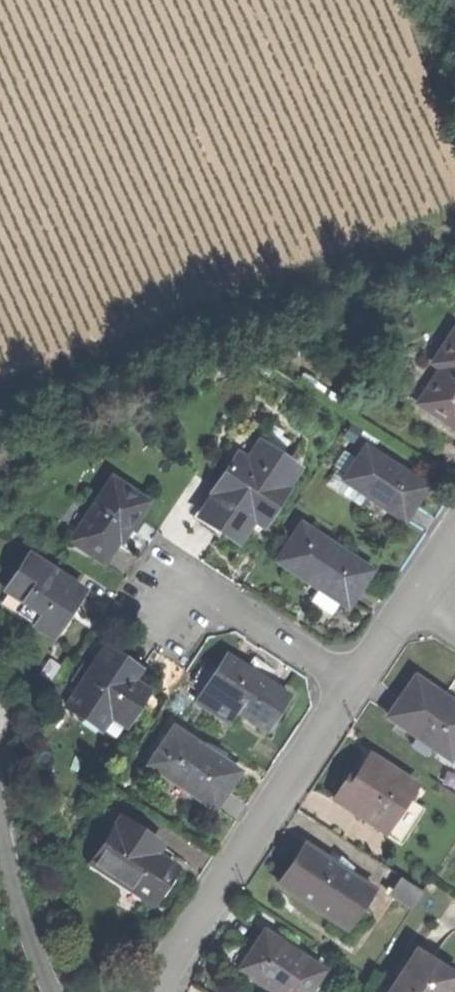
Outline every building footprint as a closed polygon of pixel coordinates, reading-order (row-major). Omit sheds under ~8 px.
[(454,427),(454,331),(433,362),(441,367),(417,401),(454,427)] [(218,525),(240,540),(255,517),(265,523),(290,486),(287,484),(299,465),(262,440),(249,458),(239,451),(214,489),(216,491),(201,514),(218,525)] [(344,478),(405,518),(415,502),(426,486),(365,446),(344,478)] [(74,538),(106,558),(117,541),(125,528),(128,531),(149,499),(113,476),(74,538)] [(302,524),(278,559),(310,581),(313,577),(322,583),(342,597),(345,599),(351,589),(356,583),(361,587),(372,571),(302,524)] [(71,608),(84,589),(29,554),(7,587),(27,600),(19,612),(54,635),(71,608)] [(319,587),(322,583),(313,577),(310,581),(319,587)] [(331,614),(342,597),(322,583),(319,587),(311,600),(331,614)] [(105,645),(69,706),(104,727),(113,712),(129,722),(150,687),(134,678),(141,666),(123,656),(105,645)] [(231,702),(266,726),(277,709),(288,694),(227,653),(205,684),(231,702)] [(453,758),(454,755),(454,701),(447,696),(418,676),(391,715),(453,758)] [(222,714),(231,702),(205,684),(203,683),(195,695),(222,714)] [(175,726),(151,762),(211,802),(222,785),(227,789),(232,782),(240,769),(175,726)] [(337,795),(387,828),(417,784),(372,754),(364,768),(358,764),(347,779),(337,795)] [(96,859),(155,899),(168,882),(179,865),(158,851),(164,842),(125,816),(96,859)] [(283,881),(351,927),(378,887),(310,841),(295,863),(283,881)] [(279,991),(311,991),(326,969),(267,929),(254,949),(242,967),(279,991)] [(411,951),(385,991),(443,991),(452,977),(411,951)]
